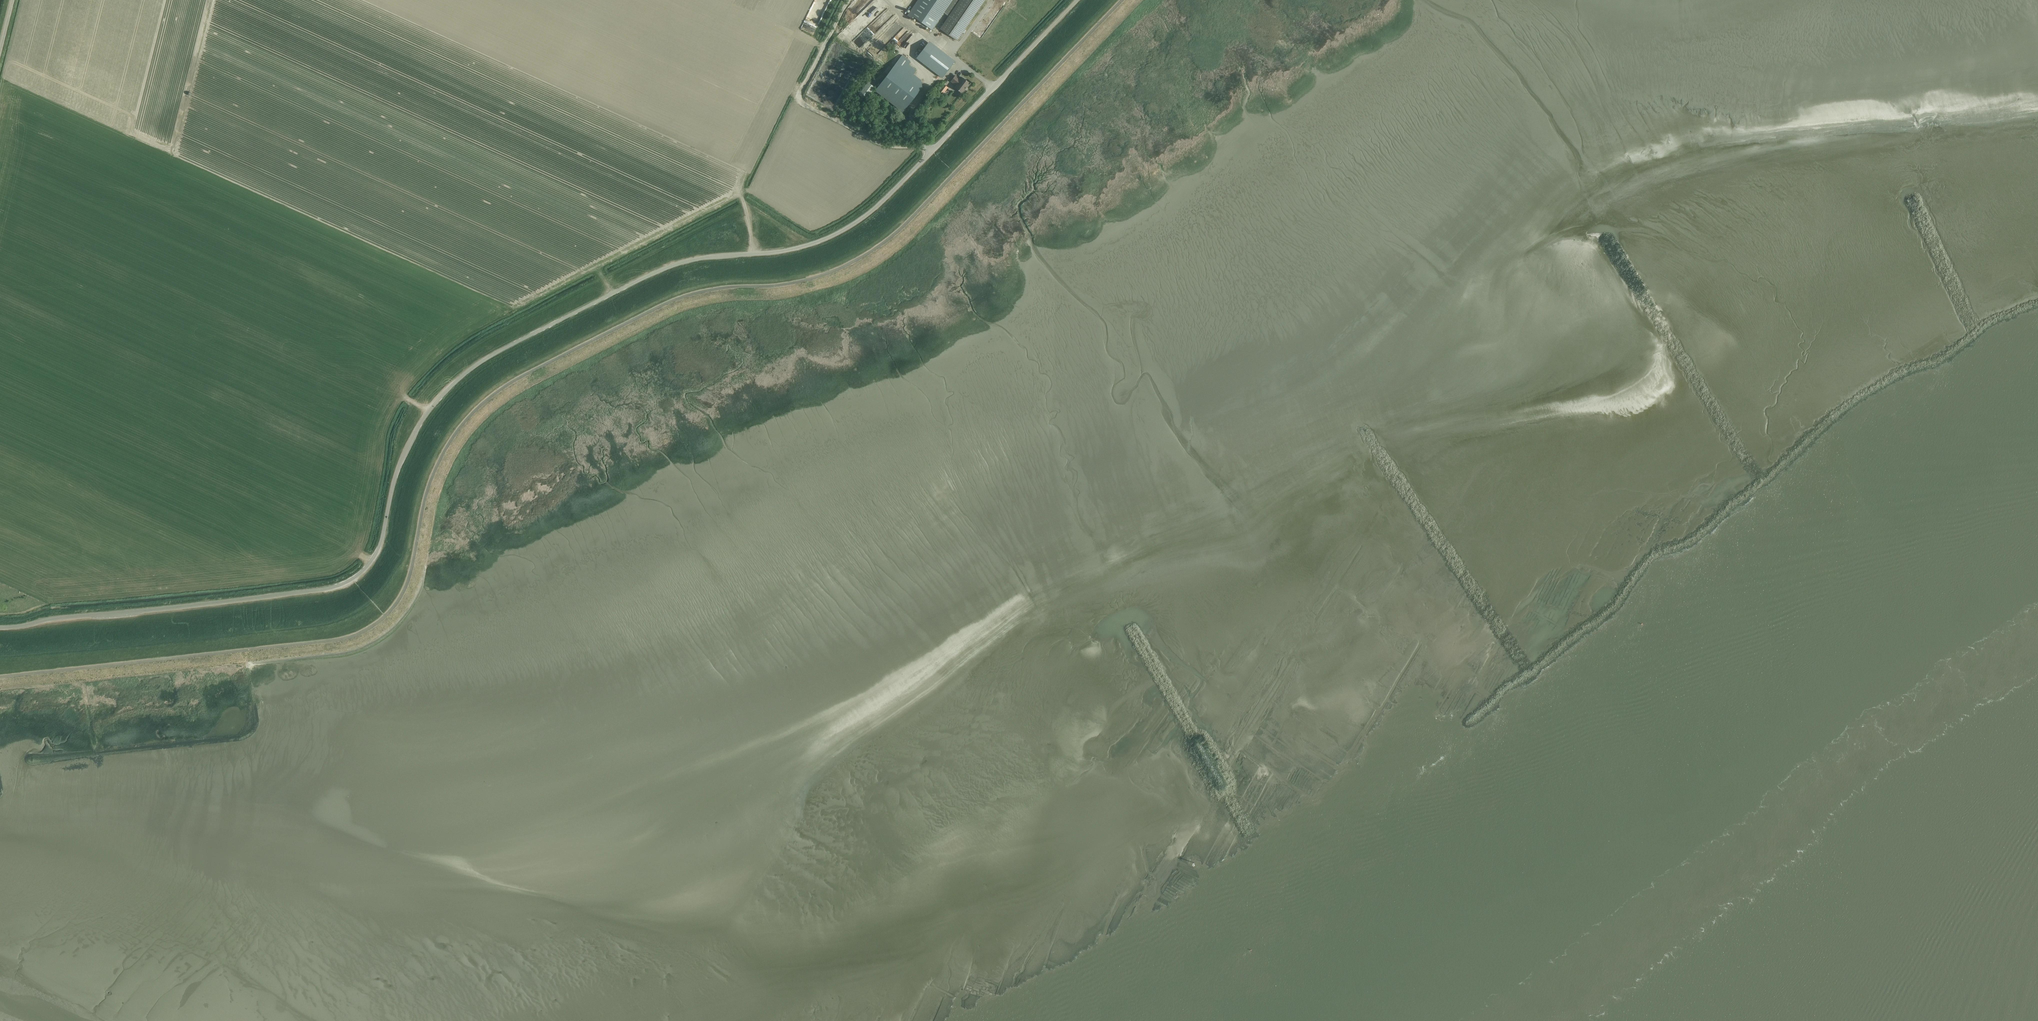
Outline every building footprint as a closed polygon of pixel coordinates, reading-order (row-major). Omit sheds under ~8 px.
[(949,16),(940,29),(957,41),(985,0),(919,0),(909,14),(932,30),(944,13),(949,16)] [(929,41),(916,58),(942,77),(955,61),(929,41)] [(897,62),(875,90),(903,112),(922,87),(921,80),(913,74),(916,71),(908,65),(910,61),(902,55),(897,62)] [(961,80),(955,76),(951,81),(956,86),(955,88),(962,93),(969,83),(963,77),(961,80)] [(865,99),(875,88),(868,83),(859,94),(865,99)]
